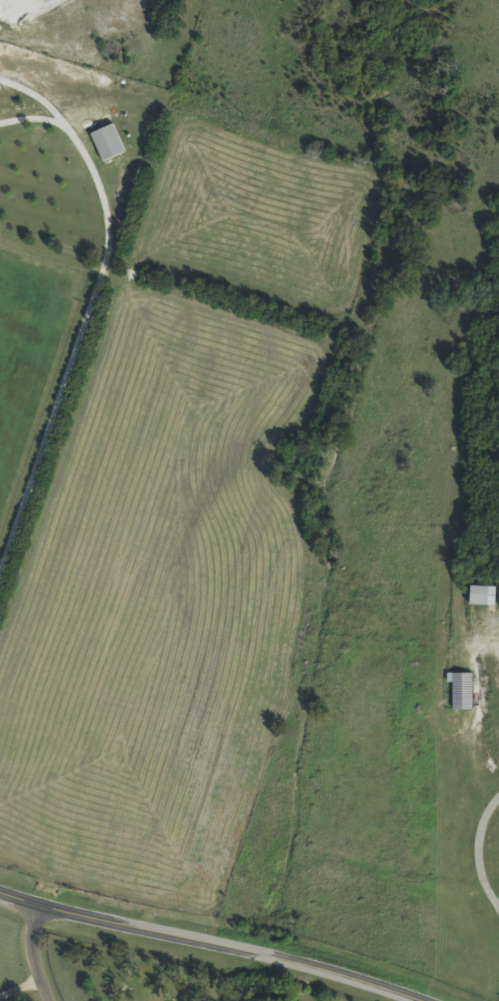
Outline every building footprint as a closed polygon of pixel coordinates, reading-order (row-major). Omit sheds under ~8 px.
[(91,135),(103,164),(129,153),(117,124),(91,135)] [(488,605),(488,586),(462,586),(462,605),(488,605)] [(468,673),(442,673),(442,710),(468,710),(468,673)]
